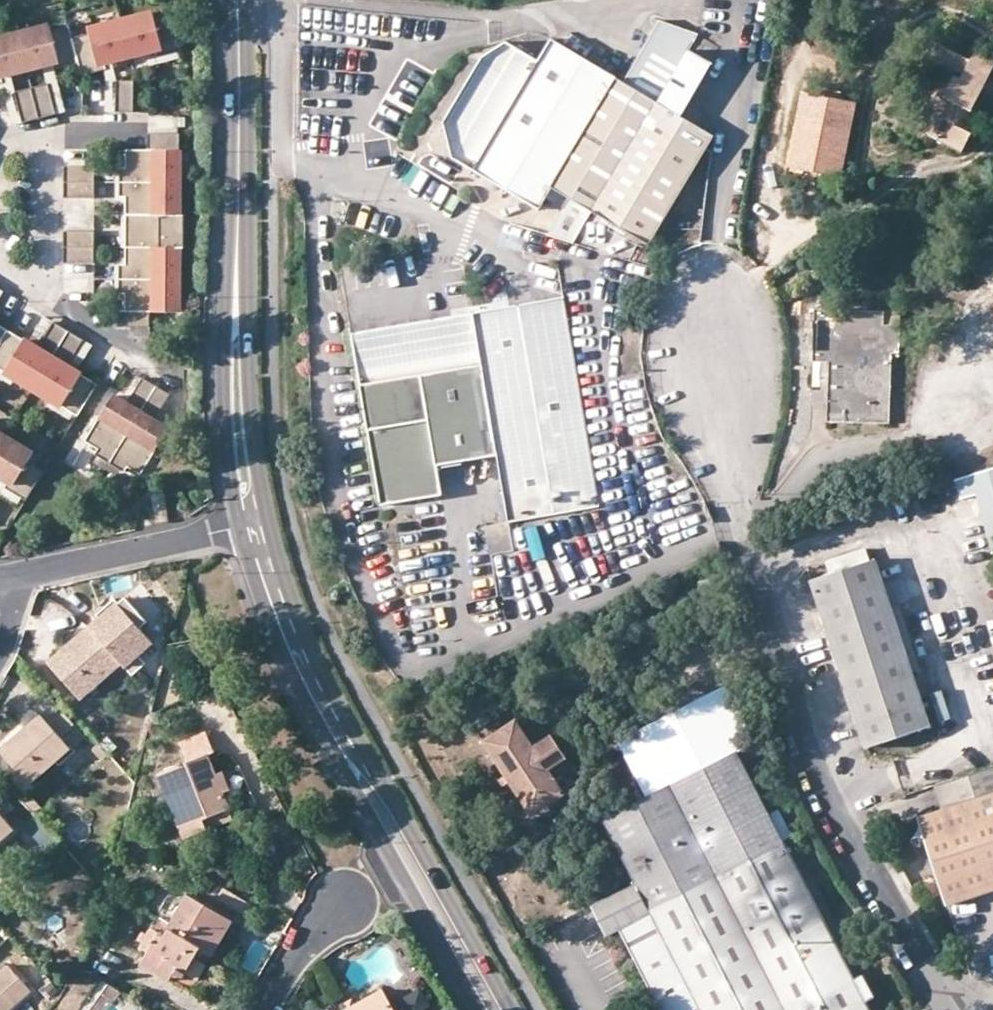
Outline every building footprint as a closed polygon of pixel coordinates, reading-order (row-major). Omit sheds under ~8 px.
[(91,30),(91,35),(74,39),(71,27),(53,31),(52,27),(0,40),(0,85),(5,84),(3,77),(11,75),(46,66),(54,64),(56,71),(81,64),(84,77),(108,71),(106,64),(114,62),(148,54),(158,51),(159,58),(178,54),(184,52),(174,14),(157,18),(156,14),(91,30)] [(485,55),(444,124),(452,157),(539,209),(552,187),(569,197),(560,214),(583,227),(592,211),(649,243),(714,136),(682,116),(714,64),(690,50),(699,33),(660,20),(623,81),(553,38),(539,60),(505,40),(485,55)] [(928,137),(966,157),(985,119),(975,114),(992,80),(992,66),(977,58),(974,65),(942,48),(931,69),(956,82),(947,99),(942,97),(933,115),(938,118),(928,137)] [(178,54),(159,58),(158,51),(148,54),(151,65),(179,57),(178,54)] [(114,62),(106,64),(108,71),(109,76),(108,112),(118,112),(118,80),(114,62)] [(56,109),(58,115),(67,113),(56,71),(54,64),(46,66),(50,84),(53,84),(59,108),(56,109)] [(23,124),(22,117),(19,118),(13,94),(16,93),(11,75),(3,77),(5,84),(0,85),(0,91),(5,90),(14,126),(23,124)] [(137,80),(118,80),(118,112),(136,113),(137,80)] [(56,109),(50,84),(33,89),(41,119),(58,115),(56,109)] [(41,119),(33,89),(16,93),(22,117),(23,124),(41,119)] [(857,106),(802,95),(788,170),(842,181),(857,106)] [(923,135),(928,137),(938,118),(933,115),(923,135)] [(181,215),(180,133),(148,133),(148,150),(127,150),(127,168),(121,168),(121,183),(121,198),(127,198),(127,215),(127,248),(127,259),(127,265),(121,265),(121,294),(127,294),(127,311),(120,310),(120,327),(152,327),(152,311),(181,312),(180,247),(186,247),(185,215),(181,215)] [(121,168),(127,168),(127,162),(117,162),(117,198),(117,203),(127,204),(127,198),(121,198),(121,183),(121,168)] [(96,199),(96,183),(96,167),(66,167),(66,183),(65,199),(96,199)] [(92,218),(92,201),(69,201),(69,218),(92,218)] [(573,243),(583,227),(560,214),(547,235),(573,243)] [(96,264),(96,248),(96,232),(66,232),(66,248),(66,264),(96,264)] [(121,265),(127,265),(127,259),(117,259),(117,294),(117,300),(127,300),(127,294),(121,294),(122,280),(121,265)] [(561,293),(348,327),(376,500),(436,490),(432,461),(491,451),(502,517),(594,502),(561,293)] [(893,354),(900,354),(902,313),(815,309),(813,361),(829,362),(828,387),(827,422),(890,424),(893,354)] [(50,328),(53,323),(45,318),(29,344),(38,349),(40,345),(38,344),(48,327),(50,328)] [(78,417),(97,385),(76,372),(68,367),(70,363),(80,346),(83,341),(53,323),(50,328),(40,345),(38,349),(29,344),(8,331),(0,345),(0,370),(14,378),(21,382),(22,379),(48,395),(47,397),(53,401),(74,414),(78,417)] [(8,331),(0,327),(0,345),(8,331)] [(92,346),(83,341),(80,346),(82,347),(72,364),(70,363),(68,367),(76,372),(92,346)] [(829,362),(813,361),(812,386),(828,387),(829,362)] [(0,370),(0,379),(10,385),(14,378),(0,370)] [(95,455),(98,457),(121,471),(124,473),(127,468),(140,476),(168,431),(154,422),(170,396),(143,379),(127,405),(113,397),(85,442),(98,450),(95,455)] [(74,414),(53,401),(49,408),(70,421),(74,414)] [(0,478),(8,482),(4,488),(22,499),(26,502),(44,472),(28,463),(33,455),(0,435),(0,477),(0,478)] [(117,478),(121,471),(98,457),(94,464),(117,478)] [(955,481),(961,500),(976,496),(992,551),(992,468),(955,481)] [(2,495),(18,505),(22,499),(4,488),(8,482),(0,478),(0,498),(2,495)] [(538,558),(529,526),(517,529),(526,561),(538,558)] [(829,562),(833,573),(871,561),(867,549),(829,562)] [(868,748),(928,729),(874,560),(871,561),(833,573),(813,580),(868,748)] [(125,609),(131,603),(121,592),(115,598),(125,609)] [(92,628),(118,658),(129,670),(143,658),(134,649),(149,636),(137,623),(144,617),(131,603),(125,609),(115,598),(111,594),(92,610),(101,620),(92,628)] [(77,694),(118,658),(92,628),(87,623),(46,659),(77,694)] [(57,733),(71,721),(45,690),(30,702),(38,710),(57,733)] [(61,737),(57,733),(38,710),(0,742),(0,751),(26,781),(57,754),(50,746),(61,737)] [(517,798),(551,777),(529,742),(511,714),(478,735),(517,798)] [(68,745),(82,733),(71,721),(57,733),(61,737),(68,745)] [(648,795),(738,749),(726,725),(636,771),(648,795)] [(202,814),(228,804),(223,789),(229,787),(221,766),(215,769),(208,750),(213,748),(205,728),(178,738),(186,758),(158,769),(183,835),(206,826),(202,814)] [(551,777),(568,766),(546,731),(529,742),(551,777)] [(68,745),(61,737),(50,746),(57,754),(68,745)] [(648,795),(603,817),(637,883),(652,914),(787,844),(738,749),(648,795)] [(934,786),(944,810),(919,819),(947,904),(992,889),(992,767),(934,786)] [(559,790),(551,777),(517,798),(525,811),(559,790)] [(233,816),(228,804),(202,814),(206,826),(233,816)] [(9,822),(0,811),(0,830),(9,822)] [(9,822),(0,830),(0,835),(4,840),(16,830),(9,822)] [(787,844),(652,914),(637,883),(593,906),(608,937),(622,930),(663,1009),(871,1009),(867,1004),(857,983),(787,844)] [(151,930),(140,947),(150,953),(144,964),(192,992),(234,920),(190,894),(172,925),(162,919),(154,932),(151,930)] [(29,989),(7,964),(0,970),(0,1009),(5,1009),(29,989)] [(857,983),(868,1003),(875,1000),(864,979),(857,983)] [(382,985),(354,1001),(350,994),(342,998),(348,1009),(395,1009),(382,985)]
